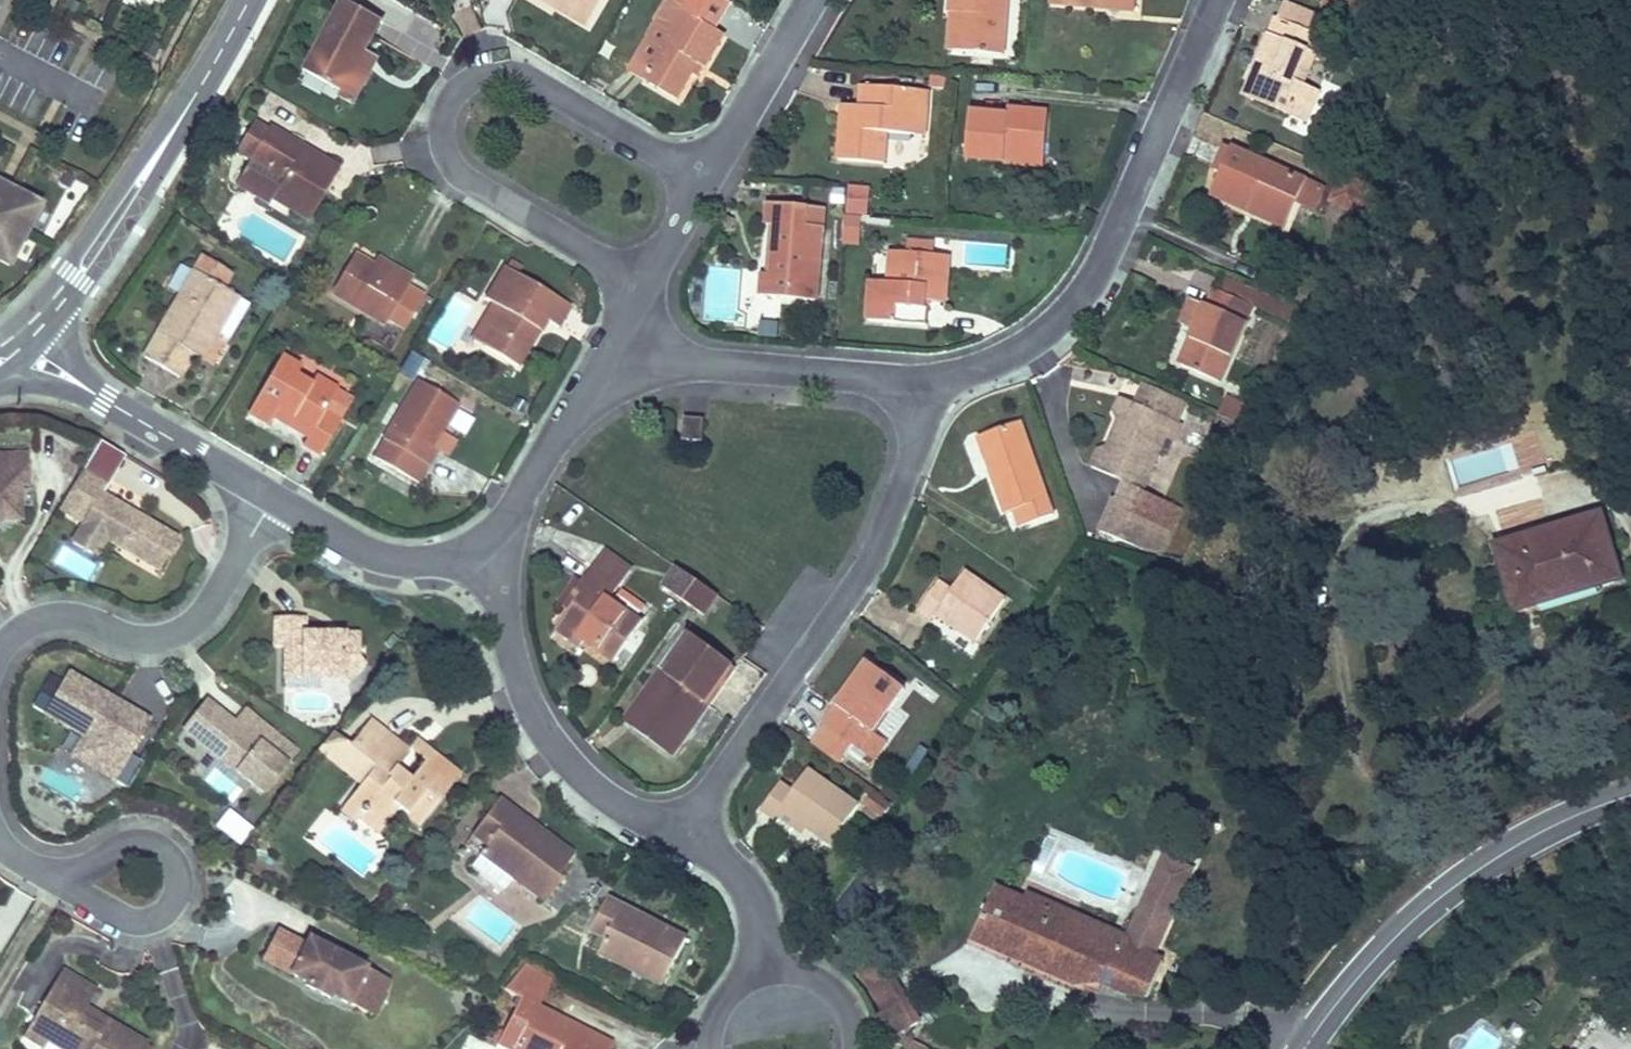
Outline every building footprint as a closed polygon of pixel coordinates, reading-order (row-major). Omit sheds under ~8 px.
[(342,91),(343,91),(365,51),(382,20),(347,0),(344,0),(305,70),(342,91)] [(552,4),(588,26),(603,0),(555,0),(552,4)] [(690,2),(686,0),(670,0),(656,23),(671,32),(643,79),(677,99),(693,72),(695,69),(691,67),(694,62),(704,67),(705,68),(725,34),(685,10),(690,2)] [(950,12),(963,13),(960,50),(959,51),(1002,54),(1007,0),(951,0),(950,12)] [(1136,5),(1069,0),(1050,0),(1049,4),(1135,12),(1136,5)] [(1320,15),(1343,18),(1346,0),(1322,0),(1320,15)] [(1284,3),(1277,19),(1321,37),(1328,21),(1284,3)] [(947,49),(960,50),(963,13),(950,12),(947,49)] [(1321,37),(1277,19),(1257,66),(1265,70),(1252,100),(1288,115),(1293,103),(1310,110),(1318,91),(1302,84),(1321,37)] [(628,70),(643,79),(671,32),(656,23),(628,70)] [(377,58),(365,51),(343,91),(342,91),(339,96),(352,103),(377,58)] [(699,76),(704,67),(694,62),(691,67),(695,69),(693,72),(699,76)] [(1245,97),(1252,100),(1265,70),(1257,66),(1245,97)] [(862,86),(861,107),(861,108),(863,108),(862,115),(843,113),(839,159),(884,163),(886,132),(916,135),(920,91),(862,86)] [(928,91),(920,91),(916,135),(924,135),(928,91)] [(1305,122),(1310,110),(1293,103),(1288,115),(1305,122)] [(843,105),(843,113),(862,115),(863,108),(861,108),(861,107),(843,105)] [(966,159),(1004,162),(1005,154),(1044,158),(1048,112),(1007,108),(1007,115),(970,112),(966,159)] [(317,156),(317,157),(312,165),(296,156),(301,147),(269,128),(268,130),(254,121),(236,151),(250,159),(236,184),(270,204),(273,198),(310,219),(339,169),(317,156)] [(1211,194),(1248,211),(1251,205),(1288,221),(1297,201),(1306,181),(1226,146),(1215,171),(1220,173),(1211,194)] [(317,157),(301,147),(296,156),(312,165),(317,157)] [(1043,166),(1044,158),(1005,154),(1004,162),(1043,166)] [(1354,210),(1355,207),(1366,183),(1343,173),(1332,200),(1354,210)] [(17,197),(19,195),(22,190),(0,179),(0,188),(17,197)] [(1322,188),(1306,181),(1297,201),(1313,208),(1322,188)] [(1376,188),(1366,183),(1355,207),(1366,212),(1370,202),(1376,188)] [(844,185),(844,214),(869,214),(869,185),(844,185)] [(19,195),(17,197),(0,188),(0,260),(9,265),(40,206),(19,195)] [(816,300),(824,208),(769,203),(767,225),(775,226),(771,274),(763,274),(761,296),(816,300)] [(1286,227),(1288,221),(1251,205),(1248,211),(1286,227)] [(730,229),(734,220),(722,215),(718,222),(730,229)] [(858,241),(860,217),(845,216),(843,239),(858,241)] [(910,241),(910,253),(938,255),(939,244),(910,241)] [(892,251),(889,283),(900,283),(902,252),(892,251)] [(414,276),(400,268),(396,275),(374,263),(355,252),(330,295),(385,326),(388,321),(409,284),(414,276)] [(948,256),(938,255),(910,253),(902,252),(900,283),(889,283),(871,281),(868,321),(927,325),(928,308),(923,307),(923,300),(929,301),(944,302),(948,256)] [(379,255),(374,263),(396,275),(400,268),(379,255)] [(201,360),(217,333),(237,297),(222,288),(231,272),(203,256),(157,334),(157,335),(144,357),(178,377),(192,354),(201,360)] [(485,299),(492,303),(503,310),(482,345),(511,362),(520,346),(527,351),(540,329),(531,324),(536,315),(546,321),(558,328),(571,307),(517,275),(522,267),(510,260),(506,268),(504,267),(485,299)] [(1252,305),(1258,291),(1221,275),(1215,289),(1252,305)] [(426,294),(409,284),(388,321),(405,331),(426,294)] [(1252,305),(1215,289),(1208,305),(1205,304),(1195,328),(1179,364),(1219,381),(1252,305)] [(1258,291),(1252,305),(1297,325),(1303,311),(1258,291)] [(249,304),(237,297),(217,333),(229,340),(249,304)] [(1180,322),(1195,328),(1205,304),(1191,297),(1180,322)] [(471,339),(482,345),(503,310),(492,303),(471,339)] [(540,329),(546,321),(536,315),(531,324),(540,329)] [(518,367),(527,351),(520,346),(511,362),(518,367)] [(268,424),(273,416),(277,408),(292,417),(287,424),(308,436),(303,444),(321,455),(339,422),(323,413),(337,389),(315,377),(310,385),(295,376),(300,368),(281,357),(249,413),(268,424)] [(420,484),(439,452),(435,449),(444,433),(460,405),(416,380),(382,438),(383,439),(373,457),(420,484)] [(1115,443),(1106,446),(1096,448),(1089,466),(1122,481),(1145,491),(1161,455),(1168,438),(1174,441),(1176,441),(1183,424),(1180,422),(1188,402),(1142,382),(1134,402),(1131,401),(1125,415),(1112,410),(1117,419),(1122,428),(1115,443)] [(353,399),(337,389),(323,413),(339,422),(353,399)] [(1219,414),(1239,422),(1254,428),(1261,414),(1247,408),(1249,403),(1227,394),(1219,414)] [(1119,396),(1112,410),(1125,415),(1131,401),(1119,396)] [(273,416),(287,424),(292,417),(277,408),(273,416)] [(1239,422),(1219,414),(1209,436),(1230,445),(1239,422)] [(702,441),(704,419),(683,417),(682,440),(702,441)] [(1117,419),(1106,446),(1115,443),(1122,428),(1117,419)] [(1021,422),(984,435),(998,473),(992,475),(1005,513),(1013,510),(1019,526),(1054,514),(1021,422)] [(444,433),(435,449),(439,452),(449,457),(458,441),(444,433)] [(978,437),(992,475),(998,473),(984,435),(978,437)] [(1168,454),(1174,441),(1168,438),(1161,455),(1163,456),(1168,454)] [(21,520),(20,486),(29,486),(28,453),(0,454),(0,520),(21,520)] [(131,516),(134,512),(102,493),(108,483),(83,469),(60,509),(84,523),(82,526),(105,540),(159,571),(178,537),(140,515),(138,520),(131,516)] [(1122,481),(1115,498),(1176,524),(1183,507),(1145,491),(1122,481)] [(1176,524),(1115,498),(1112,496),(1097,529),(1146,551),(1163,554),(1176,524)] [(140,515),(134,512),(131,516),(138,520),(140,515)] [(1515,612),(1540,605),(1538,596),(1593,579),(1596,588),(1621,580),(1601,514),(1495,546),(1515,612)] [(96,556),(105,540),(82,526),(72,543),(96,556)] [(89,576),(95,558),(63,548),(57,566),(89,576)] [(561,623),(564,624),(583,638),(615,660),(642,623),(609,600),(631,569),(605,550),(582,582),(576,578),(559,601),(571,610),(561,623)] [(698,579),(678,566),(664,586),(684,599),(698,579)] [(976,642),(1005,599),(965,572),(951,591),(938,581),(919,609),(933,619),(936,615),(976,642)] [(719,594),(698,579),(684,599),(705,614),(719,594)] [(1540,605),(1596,588),(1593,579),(1538,596),(1540,605)] [(360,634),(343,634),(343,639),(332,639),(332,634),(304,634),(304,618),(275,617),(274,647),(285,647),(285,667),(303,667),(303,678),(321,678),(344,678),(348,682),(366,664),(360,658),(360,634)] [(578,645),(583,638),(564,624),(559,631),(578,645)] [(623,720),(630,726),(693,638),(685,632),(660,668),(623,720)] [(401,641),(393,634),(386,643),(395,649),(401,641)] [(705,702),(731,665),(693,638),(630,726),(668,753),(705,702)] [(874,733),(906,689),(867,660),(821,722),(824,724),(810,743),(839,764),(853,745),(866,755),(879,737),(874,733)] [(736,668),(731,665),(705,702),(668,753),(673,756),(736,668)] [(321,689),(321,678),(303,678),(303,667),(285,667),(284,688),(321,689)] [(117,703),(67,675),(43,717),(81,739),(69,759),(125,792),(141,765),(127,756),(145,725),(126,714),(119,726),(108,719),(115,707),(117,703)] [(259,744),(233,723),(207,702),(184,730),(263,793),(297,751),(270,730),(259,744)] [(126,714),(115,707),(108,719),(119,726),(126,714)] [(244,709),(233,723),(259,744),(270,730),(244,709)] [(358,816),(360,817),(380,833),(397,811),(401,811),(420,826),(457,779),(446,771),(449,767),(431,753),(424,762),(409,781),(403,787),(389,776),(394,769),(409,750),(410,749),(406,749),(369,721),(350,745),(349,746),(373,765),(374,767),(373,769),(361,785),(352,796),(353,800),(364,809),(358,816)] [(318,750),(361,785),(373,769),(374,767),(373,765),(349,746),(350,745),(333,732),(318,750)] [(409,750),(424,762),(431,753),(416,741),(410,749),(409,750)] [(394,769),(409,781),(424,762),(409,750),(394,769)] [(459,776),(449,767),(446,771),(457,779),(459,776)] [(409,781),(394,769),(389,776),(403,787),(409,781)] [(788,833),(793,826),(797,820),(807,826),(832,844),(858,806),(808,770),(792,792),(780,783),(762,809),(775,818),(781,809),(785,811),(775,825),(788,833)] [(864,805),(882,818),(891,805),(873,792),(864,805)] [(356,822),(360,817),(358,816),(364,809),(353,800),(352,796),(341,809),(356,822)] [(508,817),(513,810),(498,799),(473,834),(487,844),(480,853),(481,854),(513,877),(546,902),(563,879),(559,876),(569,862),(508,817)] [(212,827),(237,848),(253,829),(227,808),(212,827)] [(574,855),(513,810),(508,817),(569,862),(574,855)] [(802,833),(807,826),(797,820),(793,826),(802,833)] [(503,890),(513,877),(481,854),(472,867),(503,890)] [(1158,955),(1196,869),(1162,854),(1127,933),(1129,934),(1126,941),(1158,955)] [(971,941),(1075,986),(1080,975),(1098,983),(1125,995),(1146,999),(1165,958),(1158,955),(1126,941),(1129,934),(1127,933),(1028,890),(1025,896),(996,884),(971,941)] [(600,953),(624,965),(628,956),(668,976),(687,939),(608,898),(592,930),(608,938),(600,953)] [(331,995),(347,1003),(355,987),(371,995),(381,976),(310,939),(306,945),(279,931),(264,960),(307,982),(305,986),(330,998),(331,995)] [(850,956),(872,992),(888,981),(887,980),(866,947),(850,956)] [(663,985),(668,976),(628,956),(624,965),(663,985)] [(520,998),(516,1007),(531,1015),(536,1005),(537,1005),(549,978),(524,963),(504,989),(520,998)] [(87,1007),(97,989),(63,969),(23,1037),(44,1048),(48,1042),(59,1048),(144,1048),(148,1043),(109,1020),(103,1029),(81,1016),(87,1007)] [(1075,986),(1098,983),(1080,975),(1075,986)] [(389,980),(381,976),(371,995),(355,987),(347,1003),(371,1015),(389,980)] [(892,977),(887,980),(888,981),(872,992),(883,1010),(904,996),(892,977)] [(904,996),(883,1010),(884,1011),(873,1017),(874,1021),(875,1023),(876,1027),(876,1033),(891,1040),(900,1034),(920,1021),(904,996)] [(516,1007),(498,1043),(509,1048),(519,1048),(521,1045),(528,1048),(611,1048),(613,1044),(537,1005),(536,1005),(531,1015),(516,1007)] [(109,1020),(87,1007),(81,1016),(103,1029),(109,1020)] [(900,1034),(891,1040),(903,1046),(908,1048),(929,1048),(900,1034)]
